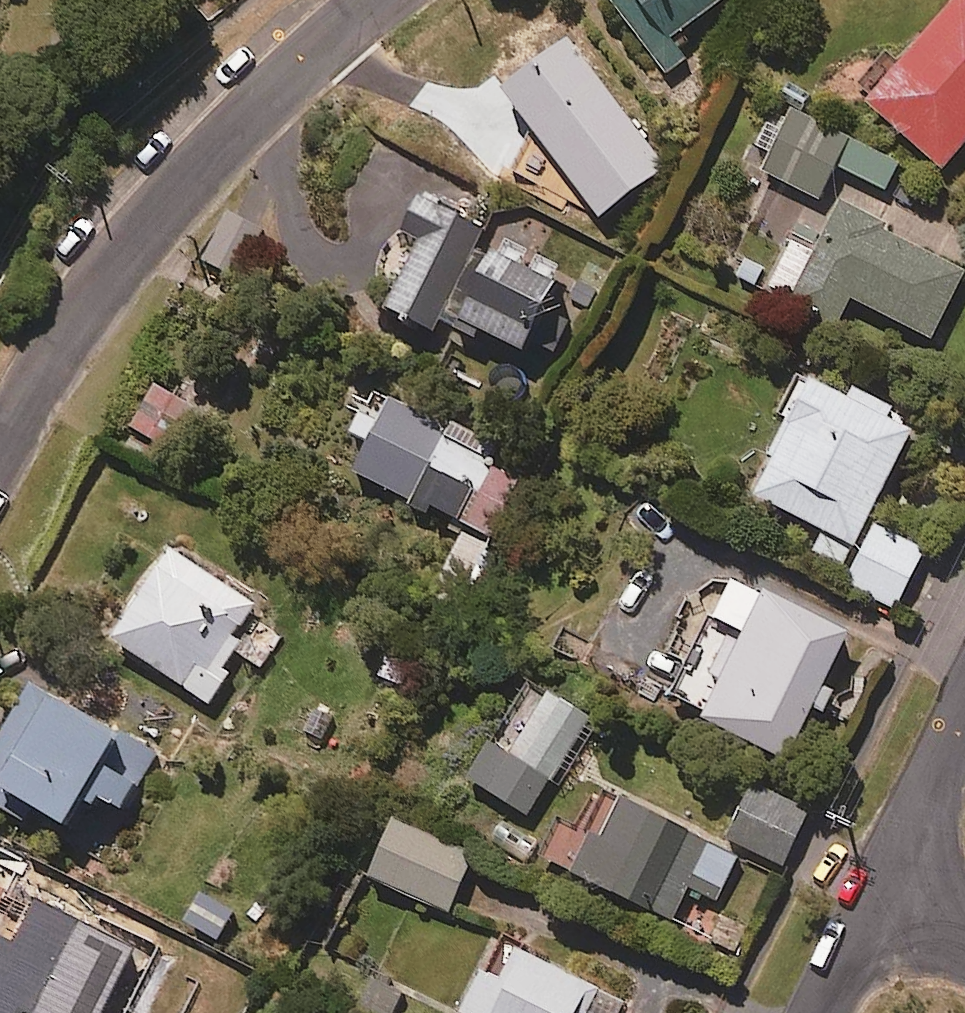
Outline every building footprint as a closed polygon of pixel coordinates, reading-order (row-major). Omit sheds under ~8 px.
[(666,78),(688,60),(674,43),(729,0),(605,0),(666,78)] [(960,3),(867,110),(942,175),(964,149),(964,7),(960,3)] [(899,168),(793,118),(763,180),(819,207),(835,172),(885,196),(899,168)] [(572,312),(558,305),(565,291),(484,250),(497,223),(435,192),(421,220),(438,229),(396,313),(443,337),(451,321),(530,361),(538,345),(552,352),(572,312)] [(836,212),(823,239),(799,227),(775,274),(746,260),(737,279),(838,329),(850,304),(932,345),(964,278),(964,276),(836,212)] [(265,234),(233,215),(206,262),(239,280),(265,234)] [(782,415),(793,421),(775,456),(784,461),(764,499),(828,533),(817,553),(850,571),(921,437),(899,425),(904,416),(863,394),(858,403),(804,374),(782,415)] [(209,416),(162,386),(146,410),(163,421),(150,441),(181,461),(209,416)] [(491,445),(379,391),(357,437),(376,446),(361,478),(497,543),(528,480),(484,458),(491,445)] [(931,555),(880,528),(850,586),(901,612),(931,555)] [(501,555),(466,538),(440,589),(475,607),(501,555)] [(210,704),(241,657),(262,671),(284,638),(256,620),(263,611),(178,555),(119,644),(210,704)] [(857,641),(736,580),(674,705),(795,765),(857,641)] [(601,728),(541,686),(474,780),(533,822),(601,728)] [(39,690),(0,756),(0,808),(8,813),(16,799),(79,835),(99,799),(126,815),(159,759),(39,690)] [(814,817),(760,791),(734,846),(788,872),(814,817)] [(742,860),(620,799),(581,877),(677,924),(692,893),(719,907),(742,860)] [(480,861),(402,826),(377,882),(455,917),(480,861)] [(0,886),(0,987),(25,1003),(71,933),(0,886)] [(236,911),(206,896),(190,926),(221,942),(236,911)] [(505,946),(472,1012),(630,1012),(632,1008),(505,946)]
